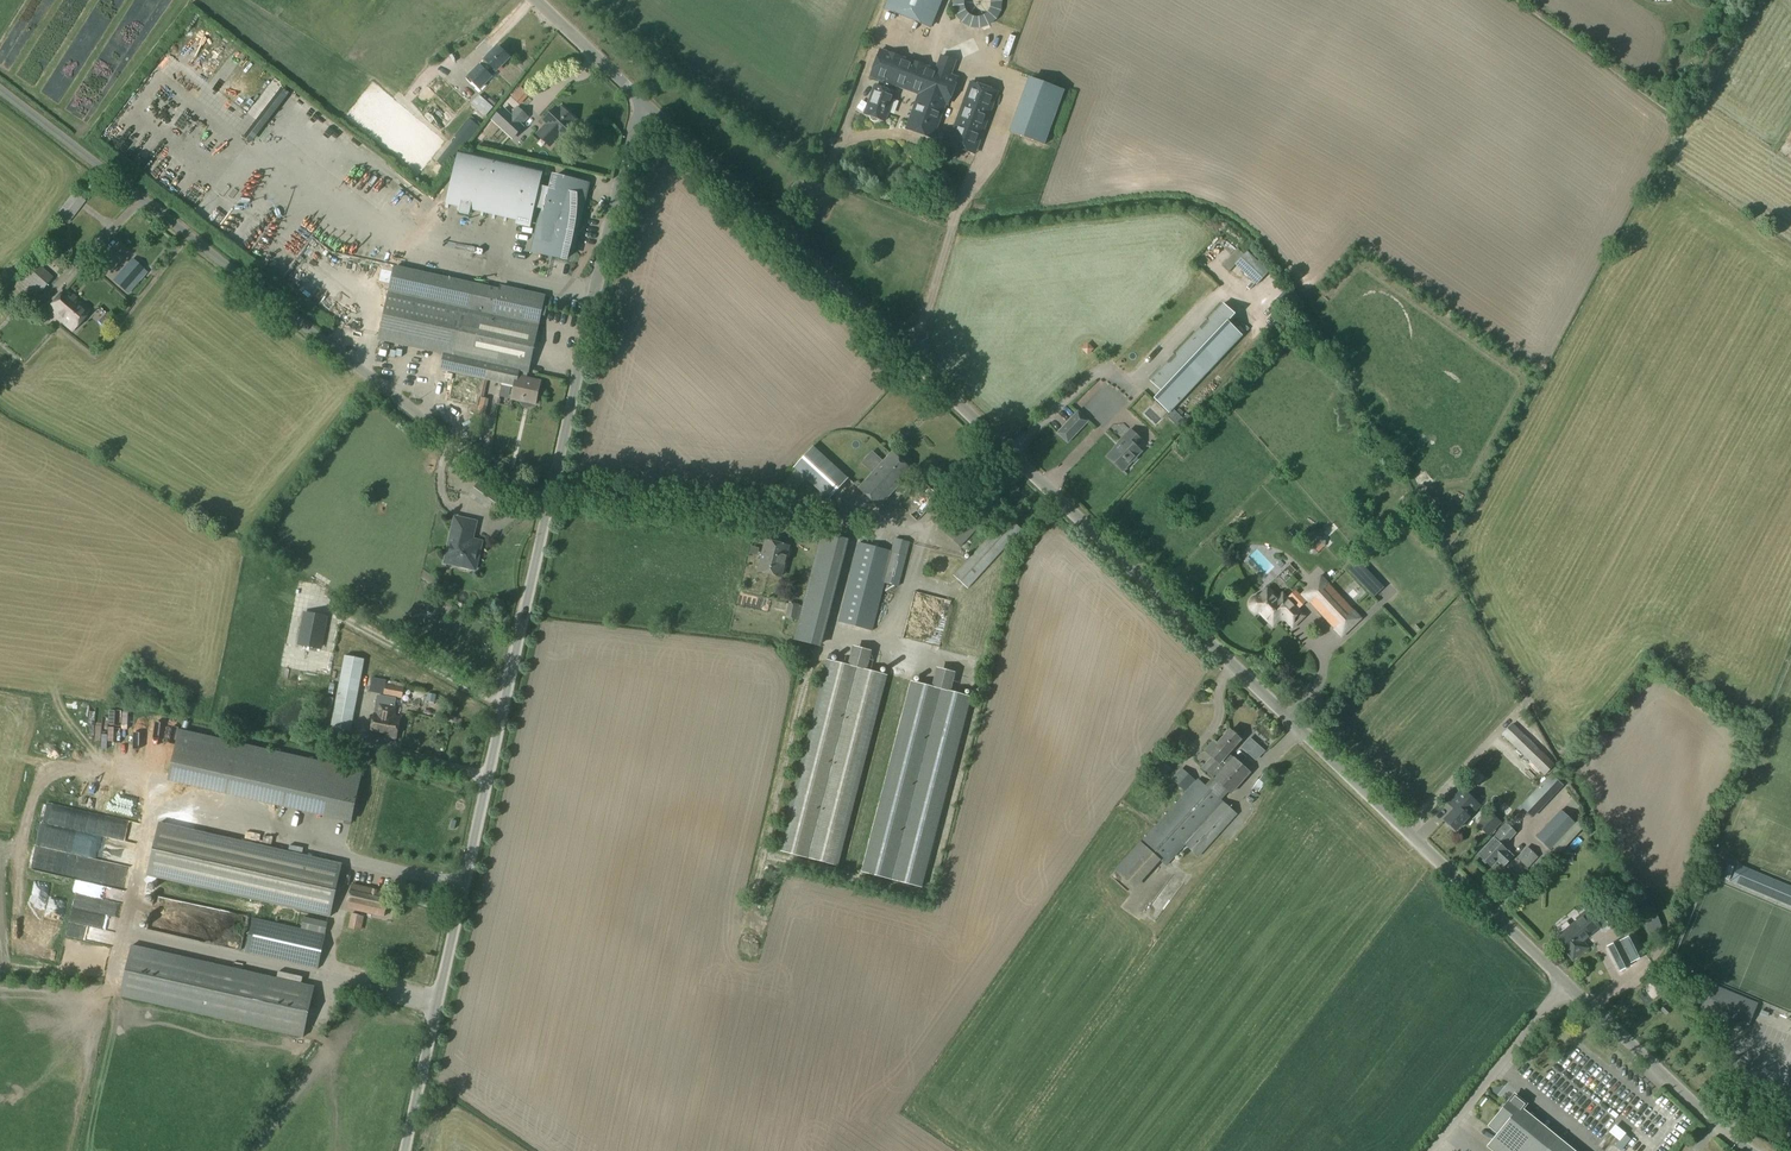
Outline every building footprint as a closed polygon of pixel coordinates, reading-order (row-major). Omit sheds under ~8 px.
[(886,11),(930,29),(942,0),(890,0),(886,11)] [(968,35),(945,42),(949,54),(972,47),(968,35)] [(497,72),(510,58),(498,46),(485,60),(480,65),(468,77),(480,88),(492,77),(487,71),(492,66),(497,72)] [(872,103),(868,115),(871,116),(871,118),(871,120),(873,121),(875,122),(877,122),(879,121),(880,119),(885,121),(896,93),(890,91),(893,85),(922,95),(909,130),(931,138),(944,104),(948,105),(958,79),(951,76),(956,62),(942,57),(937,71),(881,50),(871,77),(884,81),(881,88),(876,86),(870,100),(870,101),(871,102),(872,103)] [(431,121),(438,128),(461,109),(454,100),(462,93),(444,71),(422,89),(436,105),(422,117),(427,124),(431,121)] [(530,82),(524,89),(529,93),(534,87),(530,82)] [(995,92),(974,84),(951,146),(973,154),(995,92)] [(1059,99),(1026,88),(1009,132),(1043,145),(1059,99)] [(526,95),(520,89),(511,98),(517,104),(526,95)] [(157,106),(168,101),(164,91),(153,95),(157,106)] [(548,124),(537,135),(549,146),(560,135),(563,139),(575,127),(571,123),(574,120),(562,109),(560,112),(556,109),(545,120),(548,124)] [(509,116),(499,128),(511,139),(522,127),(509,116)] [(458,154),(447,207),(460,209),(459,213),(469,215),(470,212),(529,225),(533,208),(542,210),(533,252),(566,259),(571,234),(575,234),(587,183),(554,176),(551,188),(538,185),(541,173),(458,154)] [(935,165),(929,168),(935,181),(942,178),(935,165)] [(73,192),(56,215),(67,224),(85,202),(73,192)] [(1228,238),(1219,247),(1226,254),(1235,245),(1228,238)] [(1260,289),(1268,282),(1248,259),(1240,266),(1260,289)] [(122,271),(113,282),(124,291),(128,295),(147,274),(143,270),(132,260),(122,271)] [(35,262),(13,286),(31,302),(53,278),(35,262)] [(394,268),(378,340),(447,354),(443,370),(487,379),(491,364),(528,372),(527,372),(528,372),(544,296),(500,287),(500,290),(394,268)] [(63,290),(46,310),(71,332),(89,312),(63,290)] [(1222,304),(1150,381),(1161,392),(1154,399),(1161,406),(1169,413),(1241,336),(1227,322),(1234,315),(1222,304)] [(100,323),(104,328),(110,322),(106,317),(100,323)] [(491,364),(487,379),(488,379),(515,385),(514,388),(512,399),(520,401),(523,404),(530,406),(533,403),(535,404),(540,382),(526,379),(527,372),(528,372),(491,364)] [(1108,418),(1117,424),(1138,394),(1117,379),(1109,389),(1117,395),(1112,401),(1116,404),(1104,421),(1105,422),(1108,418)] [(1187,423),(1191,418),(1187,414),(1182,419),(1174,410),(1167,417),(1178,428),(1185,421),(1187,423)] [(1077,411),(1057,433),(1067,443),(1088,421),(1077,411)] [(1114,449),(1107,456),(1124,471),(1143,451),(1139,447),(1144,441),(1131,428),(1112,448),(1114,449)] [(1166,440),(1157,442),(1159,450),(1168,448),(1166,440)] [(812,447),(793,469),(827,501),(847,479),(812,447)] [(892,452),(859,488),(879,506),(912,471),(892,452)] [(923,480),(900,505),(917,521),(940,497),(923,480)] [(483,481),(472,495),(493,511),(503,497),(483,481)] [(967,511),(946,534),(960,549),(982,525),(967,511)] [(456,516),(446,553),(456,556),(454,564),(459,565),(461,568),(466,570),(469,568),(474,570),(482,542),(468,538),(473,521),(456,516)] [(1006,517),(954,575),(967,589),(1021,529),(1006,517)] [(1307,544),(1307,549),(1311,553),(1317,554),(1318,553),(1317,552),(1323,546),(1324,547),(1325,546),(1325,540),(1320,536),(1317,536),(1315,538),(1309,543),(1308,543),(1307,544)] [(859,543),(838,622),(872,631),(884,583),(898,587),(910,543),(895,539),(892,552),(859,543)] [(764,541),(756,571),(782,577),(789,547),(764,541)] [(822,543),(823,563),(834,562),(834,555),(845,555),(845,542),(822,543)] [(830,569),(820,615),(835,618),(844,572),(830,569)] [(1291,588),(1295,575),(1285,572),(1281,585),(1291,588)] [(1320,577),(1302,595),(1341,636),(1359,618),(1320,577)] [(1250,602),(1249,603),(1250,607),(1251,609),(1252,610),(1255,612),(1259,612),(1272,625),(1280,618),(1284,618),(1292,626),(1301,616),(1286,602),(1285,603),(1279,598),(1273,603),(1263,593),(1259,597),(1255,597),(1254,598),(1252,599),(1250,602)] [(788,601),(784,617),(795,620),(798,604),(788,601)] [(325,617),(324,617),(323,619),(307,616),(307,614),(306,614),(300,645),(301,645),(301,643),(316,646),(318,646),(318,648),(318,649),(325,617)] [(344,656),(330,728),(351,732),(365,660),(344,656)] [(828,661),(779,850),(837,865),(886,676),(867,671),(869,661),(851,656),(848,666),(828,661)] [(791,688),(804,686),(800,668),(787,670),(791,688)] [(384,684),(386,676),(370,672),(368,680),(384,684)] [(320,691),(324,681),(310,676),(306,686),(320,691)] [(912,683),(863,873),(920,888),(970,698),(950,693),(953,683),(934,678),(931,688),(912,683)] [(385,683),(383,695),(401,699),(404,687),(396,685),(396,682),(391,681),(390,684),(385,683)] [(428,693),(427,700),(434,701),(435,694),(428,693)] [(374,713),(370,735),(397,739),(400,717),(394,716),(396,707),(393,706),(394,699),(377,696),(374,713)] [(88,724),(88,732),(99,732),(99,724),(88,724)] [(1512,724),(1502,734),(1544,775),(1554,764),(1523,734),(1513,725),(1512,724)] [(1197,780),(1196,781),(1186,793),(1153,829),(1147,836),(1115,871),(1134,888),(1159,860),(1166,866),(1183,846),(1222,801),(1220,800),(1228,791),(1231,794),(1250,772),(1228,753),(1240,740),(1230,730),(1217,744),(1215,742),(1206,752),(1212,757),(1201,768),(1210,776),(1210,775),(1212,777),(1204,785),(1197,780)] [(1264,751),(1257,745),(1249,754),(1256,760),(1264,751)] [(304,758),(293,805),(351,818),(362,771),(316,761),(304,758)] [(1162,760),(1154,769),(1163,777),(1171,768),(1162,760)] [(1182,768),(1172,780),(1186,793),(1196,781),(1182,768)] [(1553,773),(1522,806),(1527,811),(1533,817),(1564,783),(1553,773)] [(1263,775),(1253,786),(1260,791),(1269,780),(1263,775)] [(70,804),(136,817),(140,801),(73,788),(70,804)] [(1455,809),(1445,820),(1456,831),(1468,818),(1479,806),(1461,790),(1449,803),(1455,809)] [(1222,801),(1183,846),(1198,858),(1237,814),(1222,801)] [(1560,811),(1536,836),(1550,850),(1574,824),(1560,811)] [(1478,825),(1488,834),(1500,821),(1490,812),(1478,825)] [(64,813),(62,830),(76,832),(78,814),(64,813)] [(1582,827),(1576,822),(1574,824),(1550,850),(1556,855),(1558,853),(1582,827)] [(329,917),(341,864),(160,823),(148,876),(329,917)] [(1507,825),(1478,855),(1491,867),(1497,861),(1503,867),(1513,857),(1500,845),(1504,841),(1506,843),(1516,833),(1507,825)] [(58,849),(66,852),(71,839),(63,836),(58,849)] [(1532,870),(1543,859),(1533,848),(1522,860),(1532,870)] [(86,867),(56,862),(53,876),(124,888),(128,867),(87,860),(86,867)] [(1730,881),(1790,907),(1790,887),(1737,865),(1730,881)] [(383,918),(389,893),(352,885),(346,910),(383,918)] [(1566,921),(1556,929),(1561,934),(1557,937),(1563,944),(1561,946),(1573,960),(1583,952),(1588,948),(1583,943),(1583,942),(1590,936),(1589,935),(1599,927),(1601,929),(1608,923),(1606,922),(1602,917),(1596,922),(1586,911),(1576,919),(1577,920),(1570,927),(1566,921)] [(69,912),(67,923),(81,926),(84,915),(69,912)] [(253,917),(245,953),(318,970),(328,922),(302,917),(300,928),(253,917)] [(1619,940),(1607,946),(1618,970),(1630,964),(1630,963),(1639,958),(1628,936),(1619,941),(1619,940)] [(132,945),(121,996),(302,1037),(314,986),(132,945)] [(1715,986),(1704,1011),(1719,1018),(1716,1024),(1728,1029),(1731,1023),(1746,1029),(1757,1003),(1715,986)] [(1490,1148),(1494,1150),(1571,1150),(1558,1140),(1550,1134),(1541,1127),(1536,1123),(1528,1116),(1522,1112),(1526,1106),(1515,1097),(1508,1106),(1502,1114),(1490,1129),(1499,1136),(1499,1137),(1493,1144),(1490,1148)] [(1614,1136),(1626,1114),(1610,1106),(1598,1127),(1614,1136)] [(1624,1134),(1615,1145),(1620,1150),(1630,1138),(1624,1134)]
